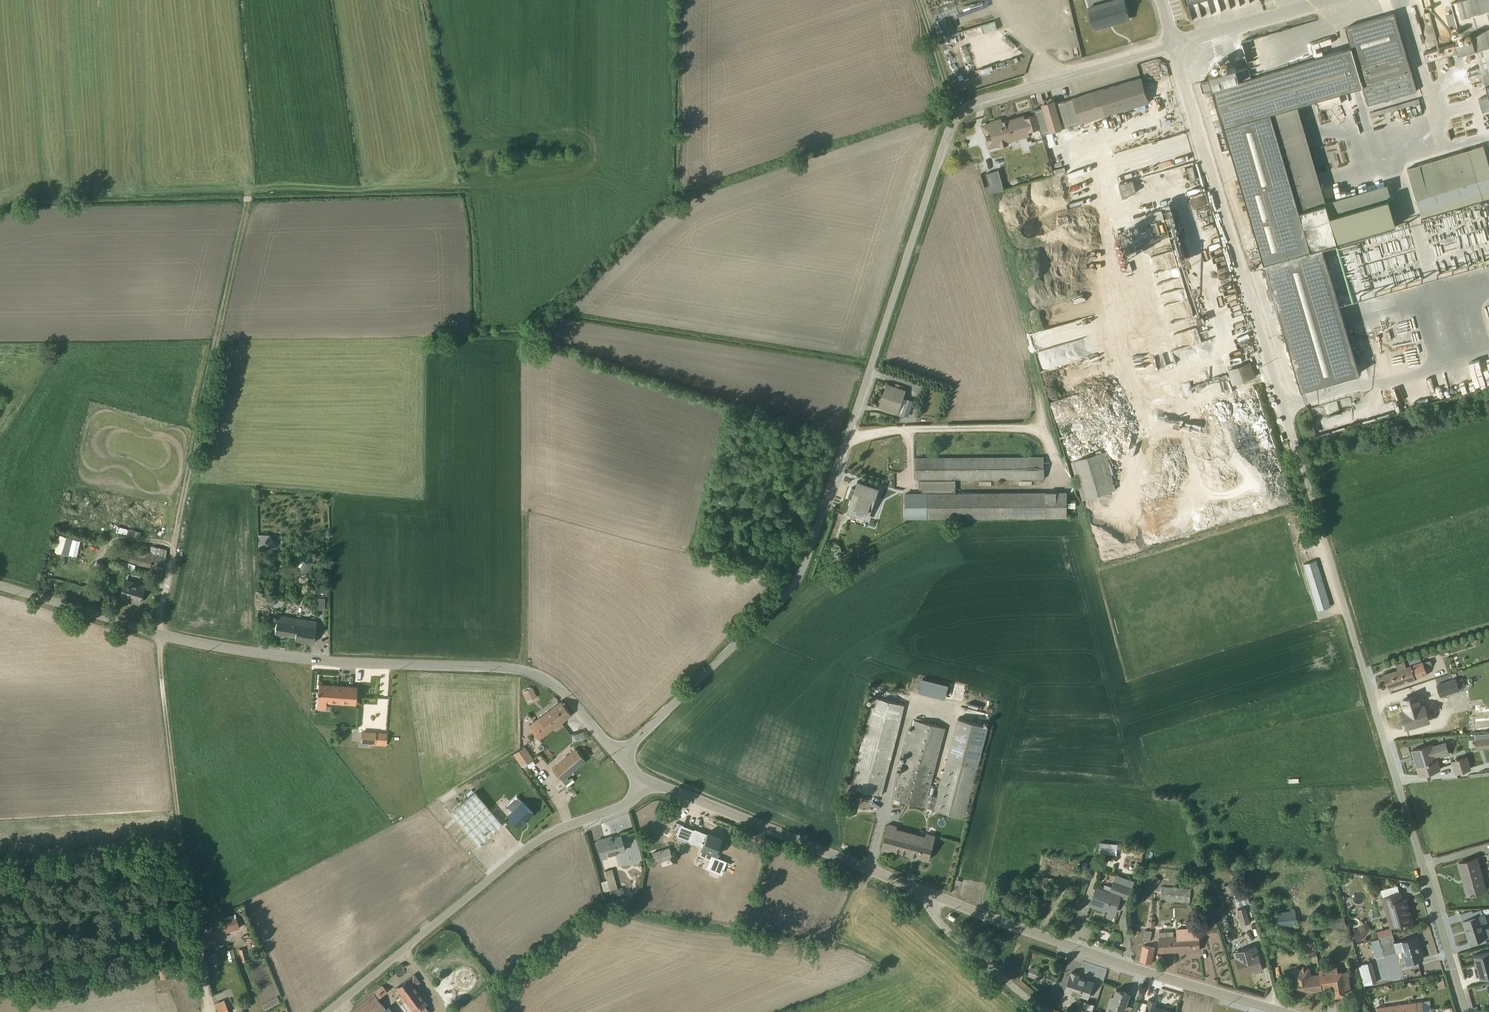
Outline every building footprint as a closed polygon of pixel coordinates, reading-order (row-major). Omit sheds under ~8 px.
[(1088,8),(1094,29),(1129,19),(1124,0),(1115,0),(1088,8)] [(1457,42),(1423,52),(1426,59),(1457,50),(1457,54),(1467,51),(1468,55),(1477,53),(1488,95),(1478,98),(1482,110),(1488,108),(1488,0),(1459,0),(1456,1),(1465,30),(1467,39),(1459,41),(1457,42)] [(1465,30),(1456,1),(1450,2),(1459,33),(1455,35),(1457,42),(1459,41),(1467,39),(1465,30)] [(1351,47),(1362,86),(1368,105),(1416,91),(1394,13),(1345,28),(1351,47)] [(995,21),(981,26),(983,33),(997,29),(995,21)] [(1362,86),(1351,47),(1251,76),(1248,66),(1236,70),(1235,67),(1209,75),(1210,79),(1200,82),(1203,90),(1212,88),(1224,126),(1297,105),(1316,99),(1338,92),(1362,86)] [(1035,114),(1039,128),(1041,134),(1148,103),(1141,78),(1034,109),(1035,114)] [(1338,92),(1316,99),(1319,111),(1342,104),(1338,92)] [(1418,98),(1370,112),(1371,117),(1420,103),(1418,98)] [(1297,105),(1224,126),(1301,390),(1359,373),(1322,246),(1395,225),(1387,196),(1390,195),(1387,183),(1325,202),(1297,105)] [(1039,128),(1035,114),(1024,118),(1024,115),(1007,121),(1006,119),(1002,121),(1001,118),(990,122),(990,123),(982,126),(984,133),(990,131),(992,139),(995,138),(997,145),(1029,135),(1028,131),(1039,128)] [(995,138),(992,139),(986,140),(988,147),(997,145),(995,138)] [(1407,169),(1422,218),(1488,197),(1488,166),(1483,146),(1407,169)] [(989,185),(984,187),(986,194),(1003,189),(998,170),(986,173),(989,185)] [(1078,319),(1030,331),(1034,347),(1064,340),(1070,338),(1068,331),(1075,330),(1076,336),(1082,334),(1078,319)] [(1249,363),(1227,371),(1232,385),(1254,376),(1249,363)] [(1242,386),(1245,395),(1257,392),(1254,382),(1242,386)] [(901,415),(908,417),(913,401),(903,398),(906,390),(886,383),(878,407),(898,414),(898,413),(902,414),(901,415)] [(1350,396),(1339,399),(1341,408),(1352,405),(1350,396)] [(1257,460),(1267,457),(1265,450),(1255,453),(1257,460)] [(1070,461),(1082,499),(1116,489),(1104,451),(1070,461)] [(1044,479),(1044,456),(916,457),(916,479),(919,479),(919,489),(922,489),(922,492),(928,492),(955,491),(955,480),(1044,479)] [(868,520),(879,488),(878,488),(857,480),(854,488),(851,487),(847,497),(851,499),(846,513),(868,520)] [(1067,492),(905,493),(905,517),(1067,517),(1067,492)] [(139,538),(140,533),(128,530),(116,527),(115,533),(127,536),(127,535),(139,538)] [(54,552),(66,555),(70,537),(58,534),(54,552)] [(258,535),(257,548),(273,549),(274,544),(267,535),(258,535)] [(122,543),(117,559),(129,561),(129,563),(149,568),(151,561),(164,563),(165,556),(141,551),(140,556),(138,555),(139,547),(122,543)] [(167,550),(148,546),(147,552),(165,556),(167,550)] [(159,580),(162,568),(156,567),(154,573),(134,568),(135,565),(128,563),(129,563),(128,562),(120,560),(119,560),(118,568),(121,569),(126,570),(153,577),(153,579),(159,580)] [(1303,566),(1318,611),(1331,607),(1317,561),(1303,566)] [(128,573),(123,572),(116,595),(139,602),(144,585),(126,579),(128,573)] [(316,621),(277,615),(274,633),(295,637),(294,640),(313,643),(316,621)] [(266,634),(264,645),(270,646),(272,635),(266,634)] [(1409,664),(1420,660),(1418,654),(1407,658),(1409,664)] [(1383,674),(1388,687),(1427,674),(1422,661),(1406,666),(1404,661),(1396,664),(1397,669),(1383,674)] [(920,676),(916,691),(943,698),(947,683),(920,676)] [(1463,676),(1435,683),(1438,694),(1466,687),(1463,676)] [(326,709),(327,701),(355,703),(357,686),(318,683),(317,708),(326,709)] [(522,692),(527,702),(536,697),(532,688),(522,692)] [(1401,718),(1438,707),(1432,690),(1403,699),(1404,703),(1396,706),(1401,718)] [(881,794),(905,705),(874,697),(851,786),(881,794)] [(561,722),(570,715),(561,702),(560,702),(528,726),(538,739),(553,728),(556,731),(563,726),(561,722)] [(1488,729),(1488,709),(1473,710),(1473,711),(1469,712),(1469,716),(1474,716),(1475,730),(1488,729)] [(988,727),(958,718),(937,796),(933,795),(935,787),(930,786),(945,728),(914,720),(911,731),(906,730),(900,754),(904,756),(893,798),(964,817),(988,727)] [(1488,748),(1488,733),(1474,734),(1474,739),(1475,749),(1488,748)] [(1412,750),(1420,774),(1440,768),(1436,756),(1439,755),(1440,757),(1449,754),(1445,741),(1433,745),(1432,744),(1412,750)] [(524,746),(512,754),(521,767),(522,766),(525,770),(528,768),(525,764),(532,759),(524,746)] [(551,769),(562,781),(585,762),(574,749),(551,769)] [(1451,761),(1454,774),(1471,769),(1467,756),(1451,761)] [(502,824),(474,792),(450,813),(477,845),(502,824)] [(518,827),(532,813),(521,801),(520,802),(516,797),(506,806),(511,811),(507,815),(518,827)] [(842,820),(848,822),(849,817),(851,817),(854,805),(853,804),(855,800),(849,798),(847,803),(846,802),(842,815),(843,815),(842,820)] [(888,823),(881,848),(890,851),(891,849),(910,853),(909,856),(917,858),(918,856),(929,858),(935,835),(926,832),(925,835),(897,827),(897,825),(888,823)] [(726,861),(716,857),(720,847),(717,846),(720,838),(707,833),(706,834),(693,829),(693,830),(680,825),(675,837),(688,842),(688,843),(700,848),(700,850),(698,855),(708,859),(704,869),(720,875),(726,861)] [(597,841),(602,860),(607,858),(607,856),(624,851),(620,836),(604,840),(604,839),(597,841)] [(1099,842),(1098,852),(1116,854),(1117,844),(1099,842)] [(651,852),(655,863),(671,858),(667,847),(651,852)] [(1025,867),(1034,867),(1034,854),(1025,853),(1025,867)] [(1470,894),(1471,894),(1486,890),(1487,889),(1477,857),(1458,863),(1467,894),(1470,894)] [(607,891),(609,891),(609,892),(610,892),(612,900),(614,899),(614,902),(628,904),(628,902),(632,903),(632,899),(628,898),(626,899),(625,896),(624,896),(622,888),(617,889),(611,869),(604,871),(606,880),(600,882),(601,886),(602,887),(604,895),(608,894),(607,891)] [(1096,886),(1090,904),(1102,909),(1103,907),(1115,911),(1120,897),(1128,899),(1134,881),(1115,874),(1111,886),(1104,884),(1103,888),(1096,886)] [(1160,880),(1155,875),(1150,881),(1156,886),(1160,880)] [(1382,897),(1381,897),(1389,926),(1412,920),(1405,898),(1401,899),(1399,892),(1397,885),(1380,889),(1382,897)] [(1161,886),(1160,900),(1189,902),(1191,888),(1161,886)] [(1249,892),(1235,894),(1236,900),(1246,898),(1247,905),(1251,904),(1249,892)] [(1237,909),(1242,924),(1249,922),(1245,907),(1237,909)] [(1269,912),(1270,927),(1296,924),(1295,911),(1294,908),(1289,908),(1289,911),(1269,912)] [(1461,914),(1469,942),(1487,936),(1483,923),(1487,922),(1484,913),(1488,912),(1488,910),(1488,908),(1478,909),(1461,914)] [(238,928),(236,918),(234,914),(219,919),(220,923),(206,927),(209,938),(233,930),(238,928)] [(1344,917),(1312,922),(1313,931),(1345,927),(1344,917)] [(1369,925),(1365,922),(1361,923),(1352,935),(1359,941),(1368,930),(1369,925)] [(1160,937),(1161,951),(1199,949),(1198,926),(1176,928),(1176,935),(1160,937)] [(1378,936),(1391,932),(1390,927),(1376,931),(1378,936)] [(1309,945),(1315,944),(1312,931),(1307,932),(1309,945)] [(1396,950),(1400,965),(1422,958),(1416,936),(1395,942),(1391,932),(1378,936),(1383,954),(1396,950)] [(1254,971),(1263,969),(1256,944),(1233,951),(1240,974),(1253,970),(1254,971)] [(1140,960),(1151,963),(1155,948),(1144,945),(1140,960)] [(248,961),(244,948),(238,950),(241,963),(248,961)] [(1480,977),(1488,975),(1488,950),(1473,955),(1480,977)] [(214,952),(207,956),(210,963),(217,959),(214,952)] [(1292,977),(1287,977),(1288,986),(1292,985),(1293,993),(1322,989),(1319,972),(1311,974),(1310,967),(1306,967),(1303,965),(1301,968),(1291,969),(1292,977)] [(1038,969),(1030,966),(1027,975),(1034,978),(1038,969)] [(1319,968),(1322,987),(1330,986),(1334,988),(1335,995),(1345,994),(1344,988),(1351,987),(1347,969),(1337,971),(1336,966),(1319,968)] [(1078,974),(1071,972),(1065,990),(1087,998),(1093,982),(1078,976),(1078,974)] [(396,987),(400,993),(396,995),(402,1002),(400,1004),(406,1011),(415,1011),(416,1011),(417,1011),(429,1011),(425,1006),(427,1004),(414,986),(419,982),(414,975),(396,987)] [(1436,978),(1438,989),(1444,988),(1442,977),(1436,978)] [(385,1009),(378,1000),(387,992),(382,986),(350,1011),(382,1011),(385,1009)] [(1105,1011),(1121,1011),(1121,1010),(1124,1010),(1129,993),(1116,989),(1113,996),(1111,996),(1105,1011)] [(1148,998),(1144,1011),(1170,1011),(1170,1010),(1155,1006),(1156,1001),(1148,998)] [(214,1004),(217,1011),(228,1011),(224,1001),(214,1004)] [(1094,1005),(1084,1001),(1082,1007),(1092,1010),(1094,1005)] [(1377,1007),(1377,1011),(1428,1011),(1427,1001),(1421,1002),(1421,1001),(1415,1002),(1415,1001),(1377,1006),(1377,1007)]
